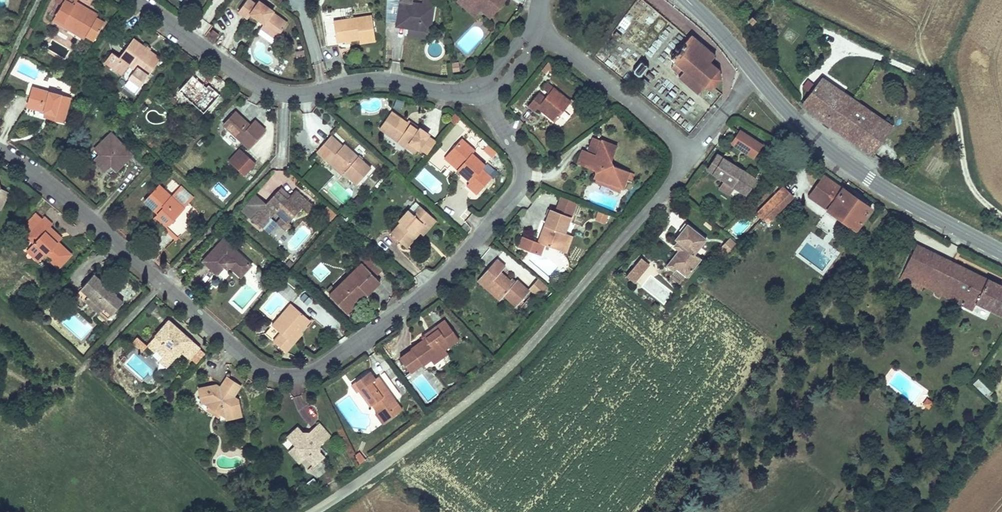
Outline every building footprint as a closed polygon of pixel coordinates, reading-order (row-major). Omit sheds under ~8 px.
[(96,17),(74,5),(76,1),(77,0),(64,0),(54,17),(86,35),(94,40),(105,22),(96,17)] [(272,12),(273,11),(259,1),(256,5),(250,0),(247,0),(238,12),(247,18),(250,14),(263,23),(271,29),(279,34),(287,23),(272,12)] [(434,6),(422,4),(411,2),(411,0),(400,0),(396,22),(406,24),(406,28),(430,32),(434,6)] [(469,0),(457,0),(456,1),(474,17),(480,10),(469,0)] [(480,10),(490,18),(505,0),(469,0),(480,10)] [(98,14),(76,1),(74,5),(96,17),(98,14)] [(375,41),(371,16),(333,21),(332,9),(322,11),(326,43),(336,42),(359,39),(360,43),(375,41)] [(747,18),(752,22),(755,17),(751,14),(747,18)] [(86,35),(54,17),(52,20),(84,39),(86,35)] [(271,29),(263,23),(260,28),(268,33),(271,29)] [(216,38),(219,34),(213,30),(210,34),(216,38)] [(680,48),(678,50),(676,47),(674,49),(677,51),(675,54),(673,52),(672,54),(674,55),(671,59),(674,62),(672,64),(673,65),(671,67),(680,75),(678,77),(698,94),(704,87),(712,86),(713,88),(715,88),(714,86),(719,80),(721,81),(721,79),(719,78),(718,71),(720,70),(719,68),(717,69),(709,63),(715,56),(690,35),(688,38),(682,45),(680,44),(679,45),(681,47),(680,48)] [(140,86),(160,59),(149,51),(145,47),(133,39),(119,57),(112,52),(105,62),(122,75),(129,65),(135,69),(129,78),(140,86)] [(545,73),(552,65),(548,62),(542,70),(545,73)] [(839,75),(850,84),(859,72),(847,64),(839,75)] [(203,113),(220,95),(208,84),(206,87),(203,84),(192,75),(178,91),(203,113)] [(803,103),(812,113),(831,86),(820,78),(803,103)] [(555,121),(571,102),(547,82),(542,88),(548,93),(545,98),(538,93),(528,105),(535,111),(538,107),(539,105),(548,113),(547,115),(555,121)] [(871,155),(891,128),(831,86),(812,113),(871,155)] [(63,121),(70,98),(33,87),(27,106),(45,111),(50,113),(49,118),(63,121)] [(548,113),(539,105),(538,107),(547,115),(548,113)] [(249,148),(265,130),(254,120),(250,125),(234,111),(223,124),(249,148)] [(419,148),(428,136),(429,135),(419,128),(418,130),(407,123),(391,111),(379,128),(406,147),(409,143),(418,149),(419,148)] [(419,128),(408,120),(407,123),(418,130),(419,128)] [(761,144),(740,131),(732,143),(753,157),(761,144)] [(132,155),(111,133),(94,150),(98,154),(99,155),(99,160),(105,166),(110,166),(111,167),(115,171),(132,155)] [(371,169),(344,144),(342,147),(331,136),(317,151),(328,162),(330,160),(343,173),(356,185),(371,169)] [(428,153),(436,142),(428,136),(419,148),(427,154),(428,153)] [(596,155),(602,141),(594,137),(588,152),(596,155)] [(485,165),(472,154),(474,150),(461,139),(446,155),(459,167),(457,169),(457,170),(470,182),(466,185),(476,194),(491,178),(482,169),(485,165)] [(629,171),(613,166),(611,161),(617,146),(602,141),(596,155),(588,152),(583,150),(578,164),(584,166),(587,165),(593,167),(595,172),(593,177),(596,178),(622,188),(626,177),(631,179),(633,173),(629,171)] [(418,149),(409,143),(406,147),(415,153),(418,149)] [(492,158),(497,151),(489,144),(483,150),(492,158)] [(244,152),(239,148),(234,154),(239,158),(244,152)] [(244,175),(255,163),(244,152),(239,158),(234,154),(229,161),(244,175)] [(105,166),(99,160),(99,155),(98,154),(93,159),(105,172),(111,167),(110,166),(105,166)] [(459,167),(446,155),(444,158),(457,169),(459,167)] [(755,179),(717,155),(708,170),(746,194),(755,179)] [(343,173),(330,160),(328,162),(342,174),(343,173)] [(871,208),(823,175),(808,196),(828,210),(827,211),(855,231),(871,208)] [(622,188),(596,178),(595,182),(620,192),(622,188)] [(184,208),(171,196),(159,185),(144,201),(158,213),(169,224),(184,208)] [(193,198),(180,186),(171,196),(184,208),(189,203),(189,202),(193,198)] [(9,192),(0,188),(0,209),(9,192)] [(290,196),(280,188),(277,191),(286,200),(290,196)] [(768,222),(791,199),(780,189),(756,214),(762,219),(764,221),(765,219),(768,222)] [(307,213),(313,207),(297,193),(292,198),(290,196),(286,200),(277,191),(251,219),(261,228),(276,212),(281,217),(288,223),(302,208),(307,213)] [(571,217),(575,204),(561,198),(556,212),(571,217)] [(178,237),(195,222),(198,219),(198,214),(196,210),(189,202),(189,203),(184,208),(169,224),(167,227),(178,237)] [(412,214),(420,206),(415,202),(408,210),(412,214)] [(420,232),(427,224),(425,223),(431,216),(420,206),(412,214),(408,210),(398,221),(400,223),(390,233),(400,242),(403,239),(409,244),(416,236),(413,233),(416,230),(420,232)] [(558,250),(565,233),(571,217),(556,212),(550,209),(538,242),(523,236),(519,247),(535,253),(539,243),(544,244),(558,250)] [(604,223),(608,214),(597,209),(593,219),(604,223)] [(32,230),(43,219),(36,213),(26,224),(32,230)] [(169,224),(158,213),(155,216),(167,227),(169,224)] [(422,235),(436,220),(431,216),(425,223),(427,224),(420,232),(422,235)] [(71,254),(58,242),(58,241),(56,243),(53,240),(56,236),(48,228),(50,227),(52,224),(45,217),(43,219),(32,230),(39,237),(33,243),(28,249),(38,258),(45,251),(47,253),(53,259),(51,261),(58,268),(71,254)] [(290,225),(288,223),(281,217),(277,222),(285,230),(290,225)] [(701,259),(694,254),(706,239),(687,224),(675,239),(677,241),(677,242),(677,243),(676,246),(677,248),(679,250),(672,258),(679,264),(676,268),(687,277),(701,259)] [(62,238),(50,227),(48,228),(56,236),(53,240),(56,243),(58,241),(58,242),(62,238)] [(33,243),(39,237),(32,230),(26,236),(33,243)] [(566,253),(572,236),(565,233),(558,250),(566,253)] [(728,254),(737,245),(730,238),(721,247),(728,254)] [(251,265),(223,239),(203,261),(217,274),(224,266),(227,268),(229,266),(240,277),(251,265)] [(409,244),(403,239),(400,242),(406,247),(409,244)] [(540,255),(544,244),(539,243),(535,253),(540,255)] [(917,244),(900,279),(921,290),(924,285),(929,288),(933,281),(964,297),(961,304),(960,305),(972,310),(976,302),(1001,315),(1001,286),(917,244)] [(728,254),(721,247),(719,249),(726,256),(728,254)] [(38,258),(28,249),(26,250),(39,262),(47,253),(45,251),(38,258)] [(382,271),(366,254),(359,261),(361,263),(375,278),(382,271)] [(638,277),(649,264),(641,258),(631,270),(638,277)] [(679,264),(672,258),(667,265),(674,271),(676,268),(679,264)] [(513,284),(510,281),(500,272),(505,267),(496,259),(483,273),(491,281),(486,286),(501,299),(504,296),(516,307),(529,291),(517,280),(515,282),(513,284)] [(380,282),(375,278),(361,263),(335,289),(349,304),(363,291),(366,294),(367,295),(380,282)] [(638,277),(631,270),(626,276),(634,282),(638,277)] [(491,281),(483,273),(478,280),(486,287),(500,300),(501,299),(486,286),(491,281)] [(115,295),(116,294),(93,274),(80,289),(81,289),(76,295),(84,302),(85,300),(89,296),(103,309),(104,308),(112,315),(123,302),(115,295)] [(548,287),(538,278),(529,288),(539,297),(548,287)] [(964,297),(933,281),(929,288),(937,292),(937,291),(941,293),(941,294),(961,304),(964,297)] [(349,304),(335,289),(329,294),(347,312),(366,294),(363,291),(349,304)] [(103,309),(89,296),(85,300),(107,320),(112,315),(104,308),(103,309)] [(300,332),(305,326),(302,323),(306,317),(291,304),(272,325),(281,333),(273,341),(285,352),(293,343),(291,342),(300,332)] [(305,326),(310,320),(306,317),(302,323),(305,326)] [(431,359),(445,349),(459,339),(445,320),(436,326),(438,329),(426,338),(411,349),(411,350),(400,358),(410,373),(422,364),(423,365),(431,359)] [(198,348),(183,334),(178,339),(171,333),(176,327),(168,321),(147,344),(154,351),(156,349),(164,356),(171,362),(181,351),(189,358),(189,357),(198,348)] [(426,338),(438,329),(436,326),(424,335),(426,338)] [(178,339),(183,334),(176,327),(171,333),(178,339)] [(293,343),(302,333),(300,332),(291,342),(293,343)] [(147,346),(137,337),(132,343),(142,352),(147,346)] [(195,363),(204,353),(198,348),(189,357),(195,363)] [(434,363),(448,353),(445,349),(431,359),(434,363)] [(125,362),(128,359),(125,355),(120,360),(124,364),(125,362)] [(171,362),(164,356),(160,361),(166,367),(171,362)] [(395,400),(378,377),(375,379),(370,371),(351,385),(357,393),(359,391),(361,390),(372,405),(378,412),(388,404),(395,415),(402,410),(398,404),(397,405),(394,400),(395,400)] [(237,400),(233,397),(240,385),(227,377),(221,387),(216,388),(215,385),(199,389),(202,403),(208,407),(209,407),(213,406),(219,410),(220,414),(220,415),(226,419),(241,416),(237,400)] [(992,391),(978,379),(974,384),(991,401),(993,398),(990,395),(992,391)] [(372,405),(361,390),(359,391),(370,406),(372,405)] [(395,415),(388,404),(378,412),(375,414),(383,424),(395,415)] [(219,410),(213,406),(209,407),(208,407),(207,409),(219,417),(220,415),(220,414),(219,410)] [(317,448),(329,436),(318,424),(305,435),(298,427),(287,438),(294,446),(294,450),(301,457),(305,457),(313,466),(324,456),(317,448)] [(247,452),(252,445),(247,440),(241,447),(247,452)] [(301,457),(294,450),(294,446),(289,451),(299,463),(305,457),(301,457)] [(364,460),(358,452),(355,454),(359,464),(364,460)]
